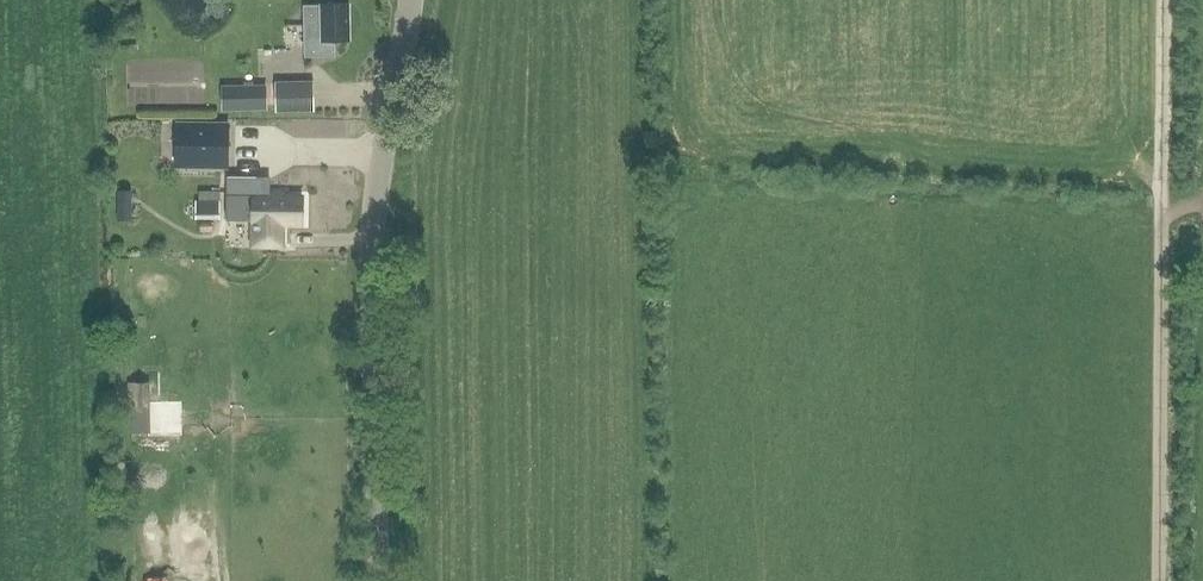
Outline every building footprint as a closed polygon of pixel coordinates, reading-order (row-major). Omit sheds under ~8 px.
[(305,57),(336,56),(336,40),(350,39),(349,3),(323,3),(323,4),(304,5),(305,57)] [(276,111),(315,110),(314,81),(276,82),(276,111)] [(222,110),(267,109),(267,84),(222,85),(222,110)] [(176,125),(175,164),(229,165),(230,126),(176,125)] [(227,177),(227,218),(250,219),(255,219),(255,244),(282,244),(282,221),(303,221),(303,197),(283,197),(284,194),(264,194),(264,178),(227,177)] [(201,216),(225,216),(224,188),(200,189),(201,216)] [(134,378),(136,430),(156,429),(155,377),(134,378)]
